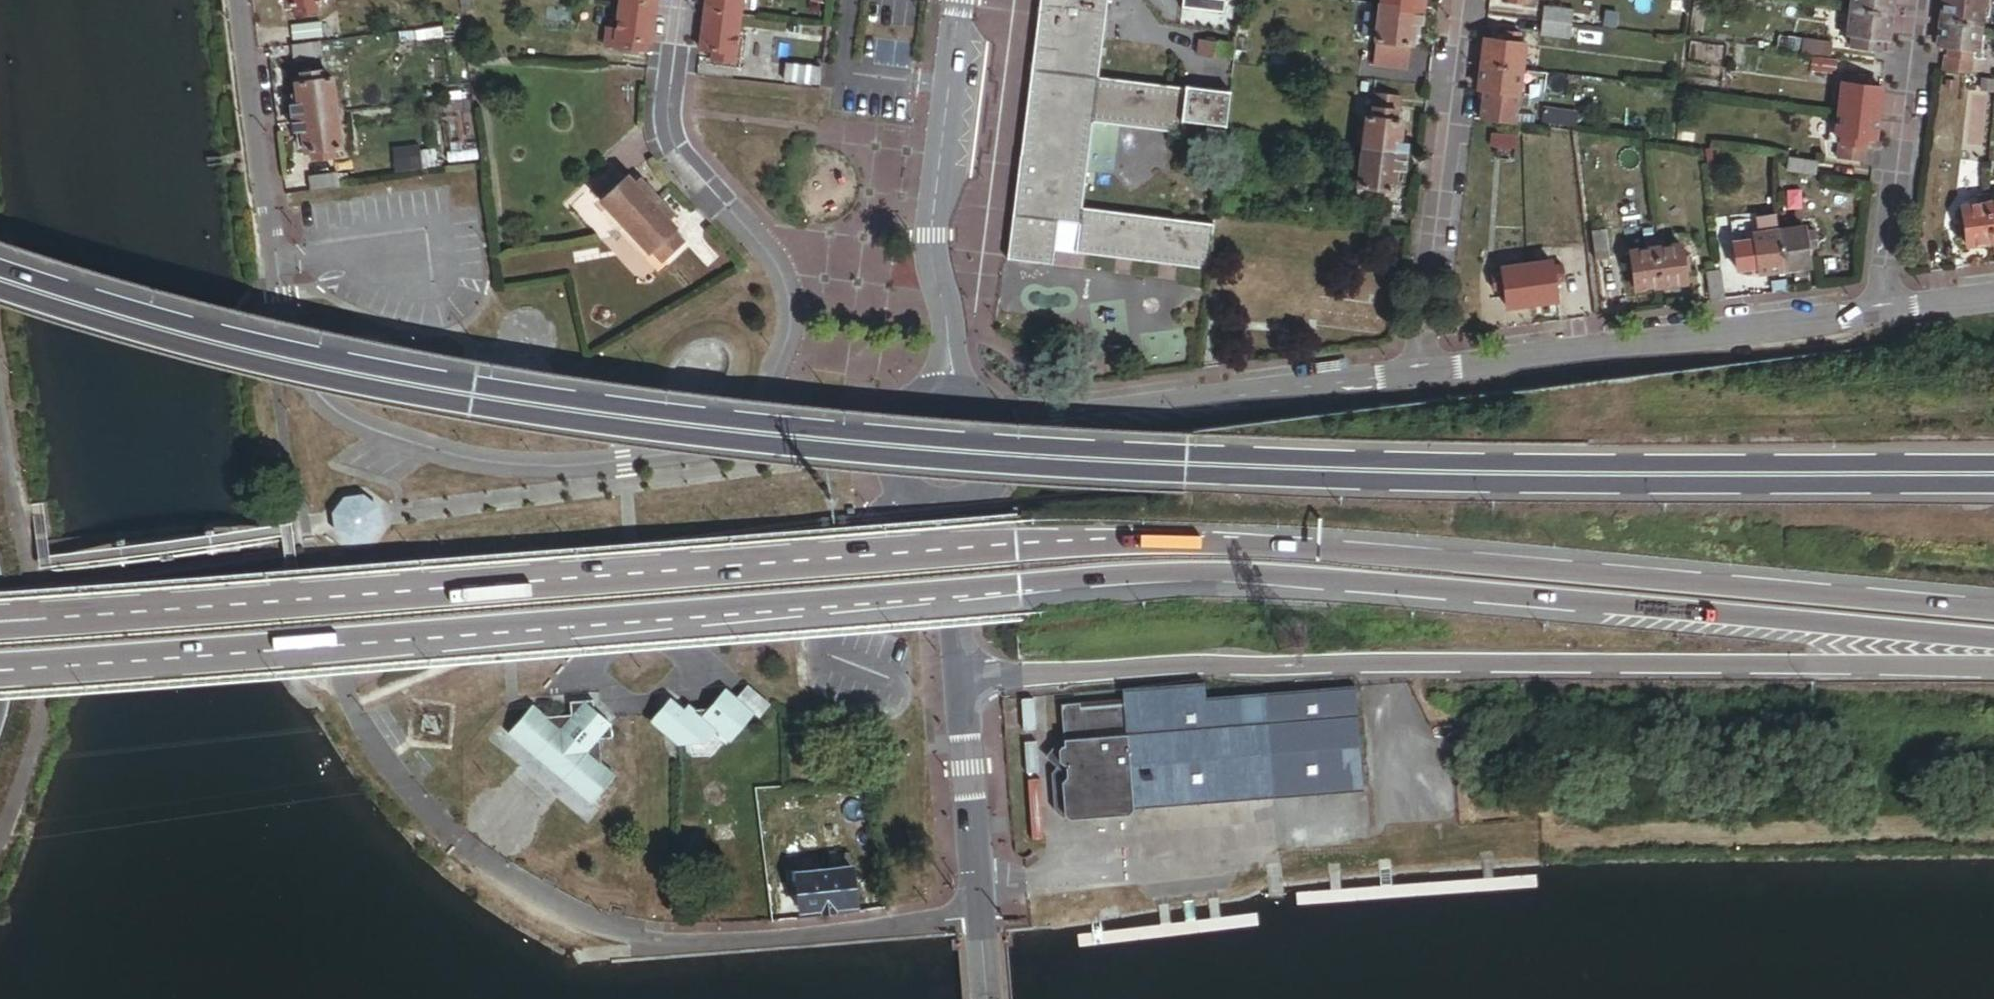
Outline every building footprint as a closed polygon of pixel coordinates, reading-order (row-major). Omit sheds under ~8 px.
[(325,0),(287,0),(288,7),(297,6),(298,14),(321,11),(320,3),(325,2),(325,0)] [(659,0),(622,0),(618,28),(609,27),(607,47),(649,52),(650,43),(653,44),(659,0)] [(746,0),(709,0),(703,49),(708,49),(707,56),(712,56),(711,60),(747,64),(749,45),(740,44),(746,0)] [(1099,77),(1109,0),(1041,0),(1027,113),(1035,114),(1030,157),(1022,156),(1008,260),(1054,266),(1056,251),(1209,270),(1215,224),(1084,208),(1094,122),(1181,133),(1182,122),(1227,128),(1231,94),(1099,77)] [(1233,0),(1185,0),(1184,12),(1232,16),(1233,0)] [(1426,0),(1382,0),(1376,47),(1379,48),(1377,64),(1418,69),(1426,0)] [(1894,0),(1852,0),(1848,33),(1851,33),(1849,46),(1881,50),(1883,37),(1889,38),(1894,0)] [(1986,0),(1946,0),(1940,45),(1945,45),(1943,55),(1942,55),(1940,70),(1974,74),(1977,49),(1980,49),(1986,0)] [(1621,19),(1622,9),(1586,4),(1585,15),(1621,19)] [(1571,23),(1572,9),(1543,6),(1541,20),(1571,23)] [(1569,37),(1571,23),(1541,20),(1539,33),(1569,37)] [(324,38),(322,22),(292,27),(294,42),(324,38)] [(1524,70),(1527,45),(1521,44),(1523,34),(1508,32),(1507,42),(1487,39),(1484,65),(1523,70),(1524,70)] [(1830,56),(1831,41),(1801,38),(1800,52),(1830,56)] [(1232,60),(1234,44),(1201,39),(1199,55),(1232,60)] [(320,56),(318,42),(290,45),(292,60),(320,56)] [(1835,71),(1837,58),(1812,55),(1810,68),(1835,71)] [(820,81),(821,68),(793,65),(791,78),(820,81)] [(1517,125),(1523,70),(1484,65),(1482,65),(1479,90),(1485,91),(1481,121),(1517,125)] [(1695,76),(1696,67),(1687,66),(1686,75),(1695,76)] [(345,147),(335,78),(325,79),(324,71),(305,73),(306,82),(298,83),(300,92),(301,104),(294,105),(298,130),(304,129),(306,141),(308,152),(315,151),(316,158),(335,155),(334,149),(345,147)] [(1728,91),(1730,73),(1720,72),(1719,79),(1718,89),(1728,91)] [(1877,137),(1883,88),(1864,85),(1865,77),(1851,75),(1850,84),(1841,83),(1836,123),(1832,123),(1830,140),(1835,141),(1833,156),(1865,160),(1867,136),(1877,137)] [(301,104),(300,92),(292,93),(294,105),(301,104)] [(1402,142),(1404,130),(1405,121),(1402,120),(1403,111),(1406,111),(1408,96),(1375,92),(1373,108),(1368,108),(1362,152),(1407,157),(1409,142),(1402,142)] [(1030,157),(1035,114),(1027,113),(1022,156),(1030,157)] [(1282,131),(1283,121),(1269,119),(1268,129),(1282,131)] [(306,141),(304,129),(298,130),(299,142),(306,141)] [(1409,142),(1410,131),(1404,130),(1402,142),(1409,142)] [(1694,141),(1694,132),(1682,131),(1681,140),(1694,141)] [(1517,149),(1518,136),(1494,134),(1493,147),(1498,148),(1512,149),(1517,149)] [(1512,159),(1512,149),(1498,148),(1498,158),(1512,159)] [(1404,181),(1407,157),(1362,152),(1357,192),(1393,197),(1394,189),(1396,190),(1397,180),(1404,181)] [(1815,173),(1817,159),(1787,156),(1785,170),(1815,173)] [(664,212),(670,206),(652,187),(646,193),(638,185),(630,177),(624,182),(617,175),(602,189),(609,196),(602,202),(652,253),(658,247),(664,254),(679,240),(672,233),(679,227),(672,220),(664,212)] [(338,189),(336,176),(309,180),(311,193),(338,189)] [(652,187),(644,179),(638,185),(646,193),(652,187)] [(1245,199),(1247,182),(1237,181),(1235,198),(1239,198),(1245,199)] [(1991,195),(1979,196),(1980,204),(1963,207),(1965,218),(1960,219),(1962,234),(1966,234),(1967,245),(1993,241),(1993,217),(1991,195)] [(678,214),(670,206),(664,212),(672,220),(678,214)] [(1785,270),(1780,230),(1780,215),(1761,218),(1763,233),(1754,234),(1755,239),(1734,242),(1739,270),(1752,268),(1759,267),(1760,275),(1785,270)] [(1605,257),(1601,227),(1588,229),(1592,259),(1605,257)] [(1817,247),(1815,231),(1806,233),(1805,227),(1780,230),(1785,270),(1810,267),(1808,249),(1817,247)] [(1666,247),(1664,238),(1647,240),(1648,249),(1632,251),(1633,263),(1629,264),(1630,279),(1635,278),(1637,290),(1687,284),(1685,272),(1690,271),(1688,256),(1684,257),(1682,244),(1666,247)] [(1566,281),(1562,253),(1552,254),(1553,262),(1503,269),(1504,273),(1495,274),(1497,290),(1506,289),(1508,307),(1559,300),(1556,282),(1566,281)] [(1723,299),(1718,263),(1713,264),(1714,272),(1704,273),(1708,301),(1723,299)] [(1760,275),(1759,267),(1752,268),(1753,276),(1760,275)] [(1315,326),(1377,330),(1379,297),(1317,294),(1315,326)] [(1358,685),(1209,697),(1208,681),(1125,687),(1126,699),(1064,704),(1067,744),(1061,748),(1062,761),(1065,763),(1068,763),(1069,777),(1064,781),(1066,813),(1072,818),(1131,814),(1136,808),(1366,790),(1358,685)] [(761,720),(772,706),(748,687),(738,700),(727,689),(710,710),(696,712),(689,705),(685,710),(671,699),(651,723),(678,748),(707,745),(717,732),(731,745),(756,715),(761,720)] [(601,741),(613,739),(612,725),(595,710),(594,701),(571,704),(572,716),(549,718),(534,705),(508,735),(593,806),(617,776),(602,765),(601,741)] [(857,906),(853,856),(798,861),(802,911),(824,909),(824,912),(839,911),(839,907),(857,906)]
